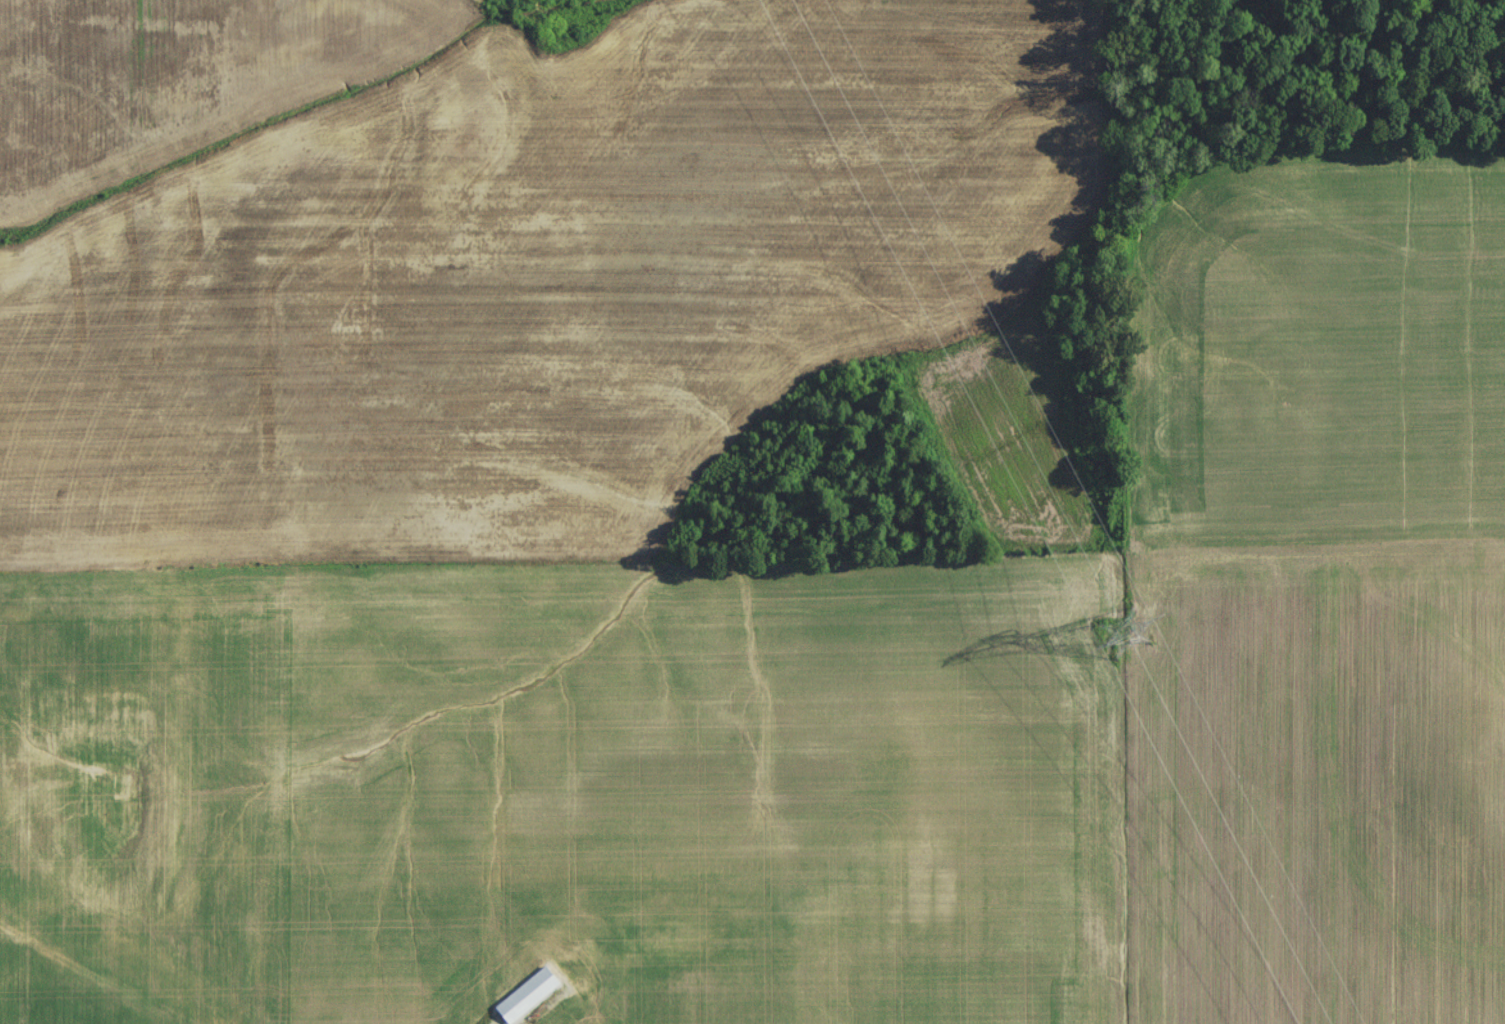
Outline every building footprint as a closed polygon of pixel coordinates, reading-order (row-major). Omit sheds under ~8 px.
[(546,969),(494,1010),(505,1023),(514,1023),(560,988),(546,969)]
